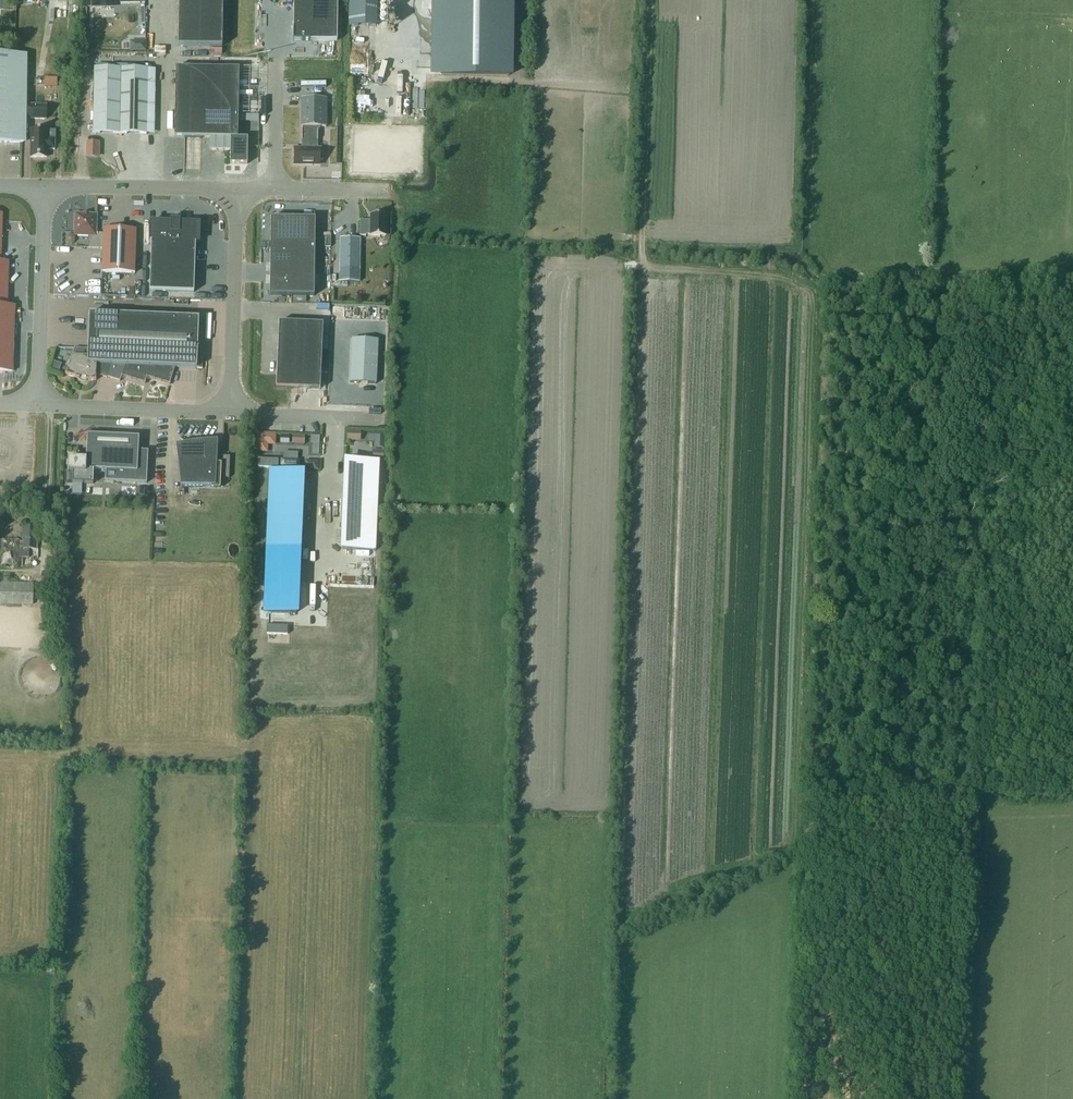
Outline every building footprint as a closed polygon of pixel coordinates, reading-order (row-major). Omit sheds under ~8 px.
[(223,0),(179,0),(178,46),(222,47),(223,0)] [(293,40),(337,41),(338,0),(294,0),(293,8),(294,8),(294,21),(293,21),(293,40)] [(377,0),(350,0),(350,25),(377,26),(377,0)] [(21,142),(22,55),(0,55),(0,142),(21,142)] [(325,62),(324,79),(335,80),(336,63),(325,62)] [(176,67),(174,137),(210,137),(210,150),(230,150),(230,163),(247,164),(248,138),(238,137),(239,69),(176,67)] [(94,68),(93,133),(147,134),(147,78),(155,78),(155,69),(148,69),(148,68),(94,68)] [(47,76),(47,86),(60,86),(60,77),(47,76)] [(294,149),(293,164),(303,164),(303,165),(312,165),(312,164),(320,164),(320,161),(323,161),(323,152),(321,152),(321,149),(315,149),(315,140),(318,140),(318,127),(326,127),(327,98),(302,98),(301,126),(303,126),(302,130),(302,140),(303,140),(303,149),(294,149)] [(47,119),(47,105),(28,104),(27,119),(47,119)] [(47,148),(55,148),(55,138),(55,130),(47,130),(47,129),(30,129),(30,157),(47,157),(47,148)] [(87,156),(98,156),(98,143),(87,142),(87,156)] [(100,171),(103,166),(98,162),(95,167),(100,171)] [(12,371),(15,306),(7,305),(8,262),(0,262),(2,214),(0,214),(0,371),(12,371)] [(103,248),(102,272),(135,273),(136,229),(104,228),(103,233),(96,233),(96,215),(76,214),(75,235),(89,235),(88,248),(103,248)] [(370,236),(386,236),(386,214),(371,214),(370,222),(367,222),(367,220),(360,220),(360,236),(366,236),(366,235),(370,235),(370,236)] [(314,296),(315,219),(271,218),(270,295),(314,296)] [(151,240),(150,291),(194,292),(196,242),(199,242),(200,223),(179,223),(179,221),(171,220),(171,222),(151,222),(150,240),(151,240)] [(75,243),(76,236),(69,234),(68,242),(75,243)] [(340,239),(340,271),(360,271),(360,239),(340,239)] [(65,373),(65,374),(83,380),(96,380),(96,379),(96,374),(120,382),(122,375),(146,383),(146,382),(145,382),(147,376),(170,384),(171,383),(170,383),(175,367),(197,368),(199,318),(187,317),(188,314),(177,314),(177,317),(90,313),(88,349),(75,348),(75,347),(66,374),(65,373)] [(279,322),(276,388),(320,390),(323,323),(279,322)] [(352,339),(350,383),(376,384),(378,340),(352,339)] [(369,431),(369,440),(375,440),(384,440),(384,432),(369,431)] [(256,448),(268,449),(268,445),(268,433),(257,433),(256,448)] [(76,458),(76,457),(73,457),(73,458),(68,458),(67,472),(73,472),(72,483),(93,484),(94,469),(106,470),(105,481),(147,483),(148,450),(138,450),(139,436),(87,434),(86,455),(86,459),(76,458)] [(289,444),(289,435),(280,435),(280,443),(289,444)] [(296,444),(309,444),(309,435),(296,435),(296,444)] [(187,443),(176,445),(181,485),(211,486),(211,488),(220,488),(221,477),(229,478),(230,456),(217,455),(218,440),(207,440),(197,441),(187,443)] [(376,449),(376,459),(387,459),(387,449),(376,449)] [(280,467),(280,458),(254,457),(254,466),(280,467)] [(300,470),(300,459),(281,459),(280,469),(300,470)] [(307,469),(321,469),(322,460),(308,459),(307,469)] [(326,509),(324,548),(375,551),(379,461),(357,460),(357,473),(346,473),(344,509),(326,509)] [(299,547),(302,470),(269,469),(266,546),(299,547)] [(23,526),(22,541),(21,541),(21,540),(0,539),(0,565),(20,565),(21,557),(29,557),(29,549),(38,549),(38,539),(35,538),(35,527),(23,526)] [(33,605),(33,583),(0,581),(0,604),(33,605)]
